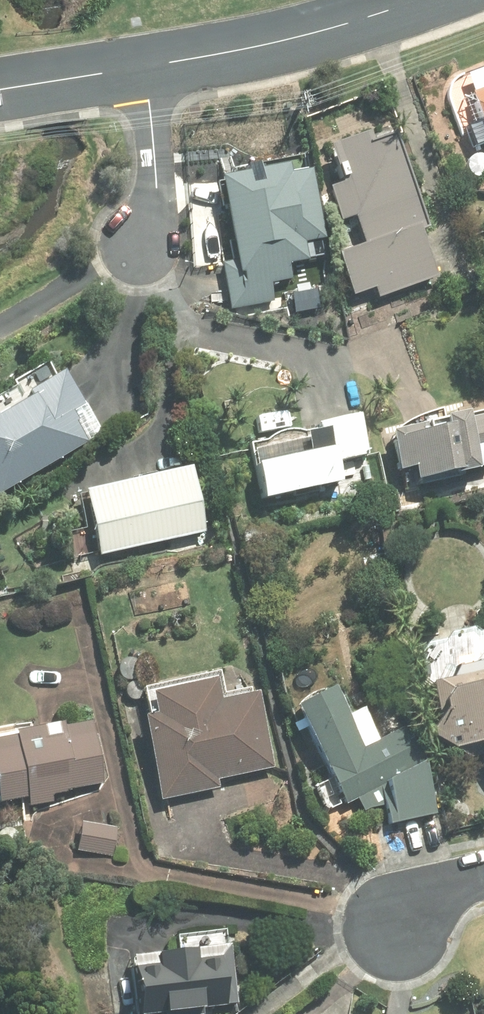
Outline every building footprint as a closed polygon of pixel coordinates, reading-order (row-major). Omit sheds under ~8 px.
[(473,93),(483,121),(483,88),(473,93)] [(483,143),(483,121),(470,127),(478,145),(483,143)] [(357,216),(366,245),(339,254),(353,295),(376,288),(379,297),(438,278),(421,231),(428,229),(396,135),(374,143),(371,133),(331,146),(344,184),(330,189),(341,221),(357,216)] [(238,260),(223,263),(231,309),(273,302),(270,284),(292,280),(288,264),(307,261),(304,243),(323,239),(311,171),(291,174),(289,166),(263,172),(264,182),(252,185),(250,174),(223,178),(238,260)] [(88,442),(72,412),(84,405),(65,372),(31,392),(34,397),(0,417),(0,493),(88,442)] [(343,482),(339,462),(369,456),(368,453),(361,416),(320,425),(322,432),(307,435),(311,456),(259,467),(266,499),(343,482)] [(448,422),(449,430),(428,435),(426,427),(392,435),(401,472),(416,468),(419,482),(462,471),(462,474),(478,470),(478,469),(483,468),(483,418),(470,422),(469,417),(448,422)] [(191,469),(86,493),(100,557),(205,533),(191,469)] [(368,557),(370,573),(380,572),(378,556),(368,557)] [(483,664),(461,668),(457,681),(435,684),(441,721),(436,730),(438,739),(457,749),(483,746),(483,665),(483,664)] [(157,717),(145,719),(160,802),(219,791),(217,780),(273,770),(258,695),(221,701),(217,681),(152,693),(157,717)] [(335,689),(298,707),(304,721),(294,726),(298,734),(308,728),(346,806),(358,800),(364,811),(386,805),(390,823),(436,814),(427,764),(409,728),(364,750),(335,689)] [(0,738),(0,803),(1,805),(27,799),(29,808),(52,803),(51,796),(106,783),(92,721),(63,728),(62,724),(0,738)] [(81,824),(77,851),(111,856),(115,829),(81,824)] [(237,1004),(231,946),(228,947),(227,932),(178,937),(180,955),(135,960),(141,1013),(176,1013),(228,1008),(228,1006),(237,1004)]
